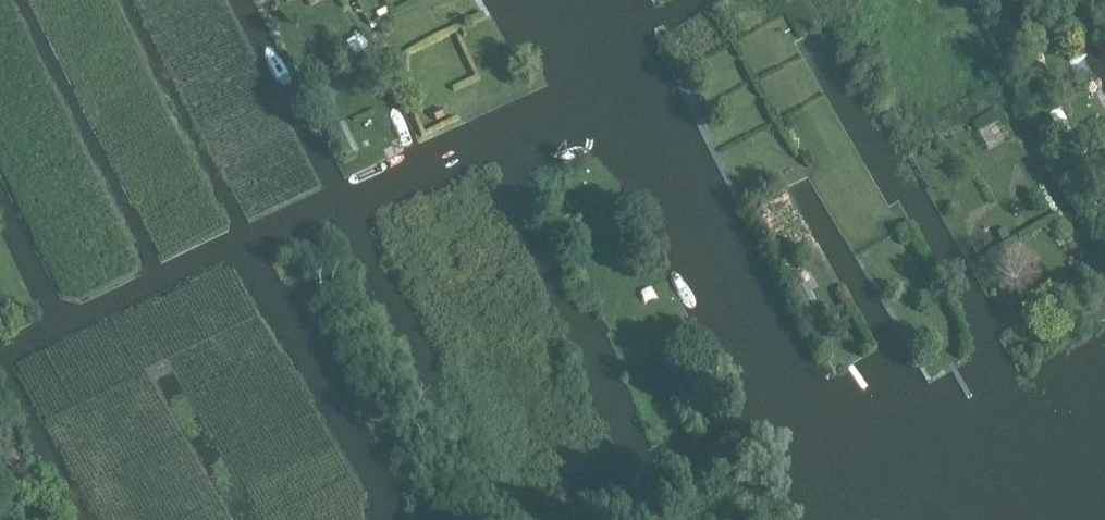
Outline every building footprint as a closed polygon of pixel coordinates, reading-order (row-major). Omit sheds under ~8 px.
[(356,57),(372,46),(365,36),(364,37),(362,33),(348,43),(351,47),(350,47),(356,57)] [(437,122),(446,118),(442,109),(433,113),(437,122)] [(360,153),(345,122),(328,131),(342,161),(360,153)] [(807,168),(815,163),(809,151),(800,156),(807,168)] [(794,278),(798,287),(805,283),(805,284),(811,281),(806,272),(794,278)] [(801,307),(814,300),(805,284),(805,283),(798,287),(792,290),(801,307)] [(927,303),(936,297),(932,289),(922,295),(927,303)]
